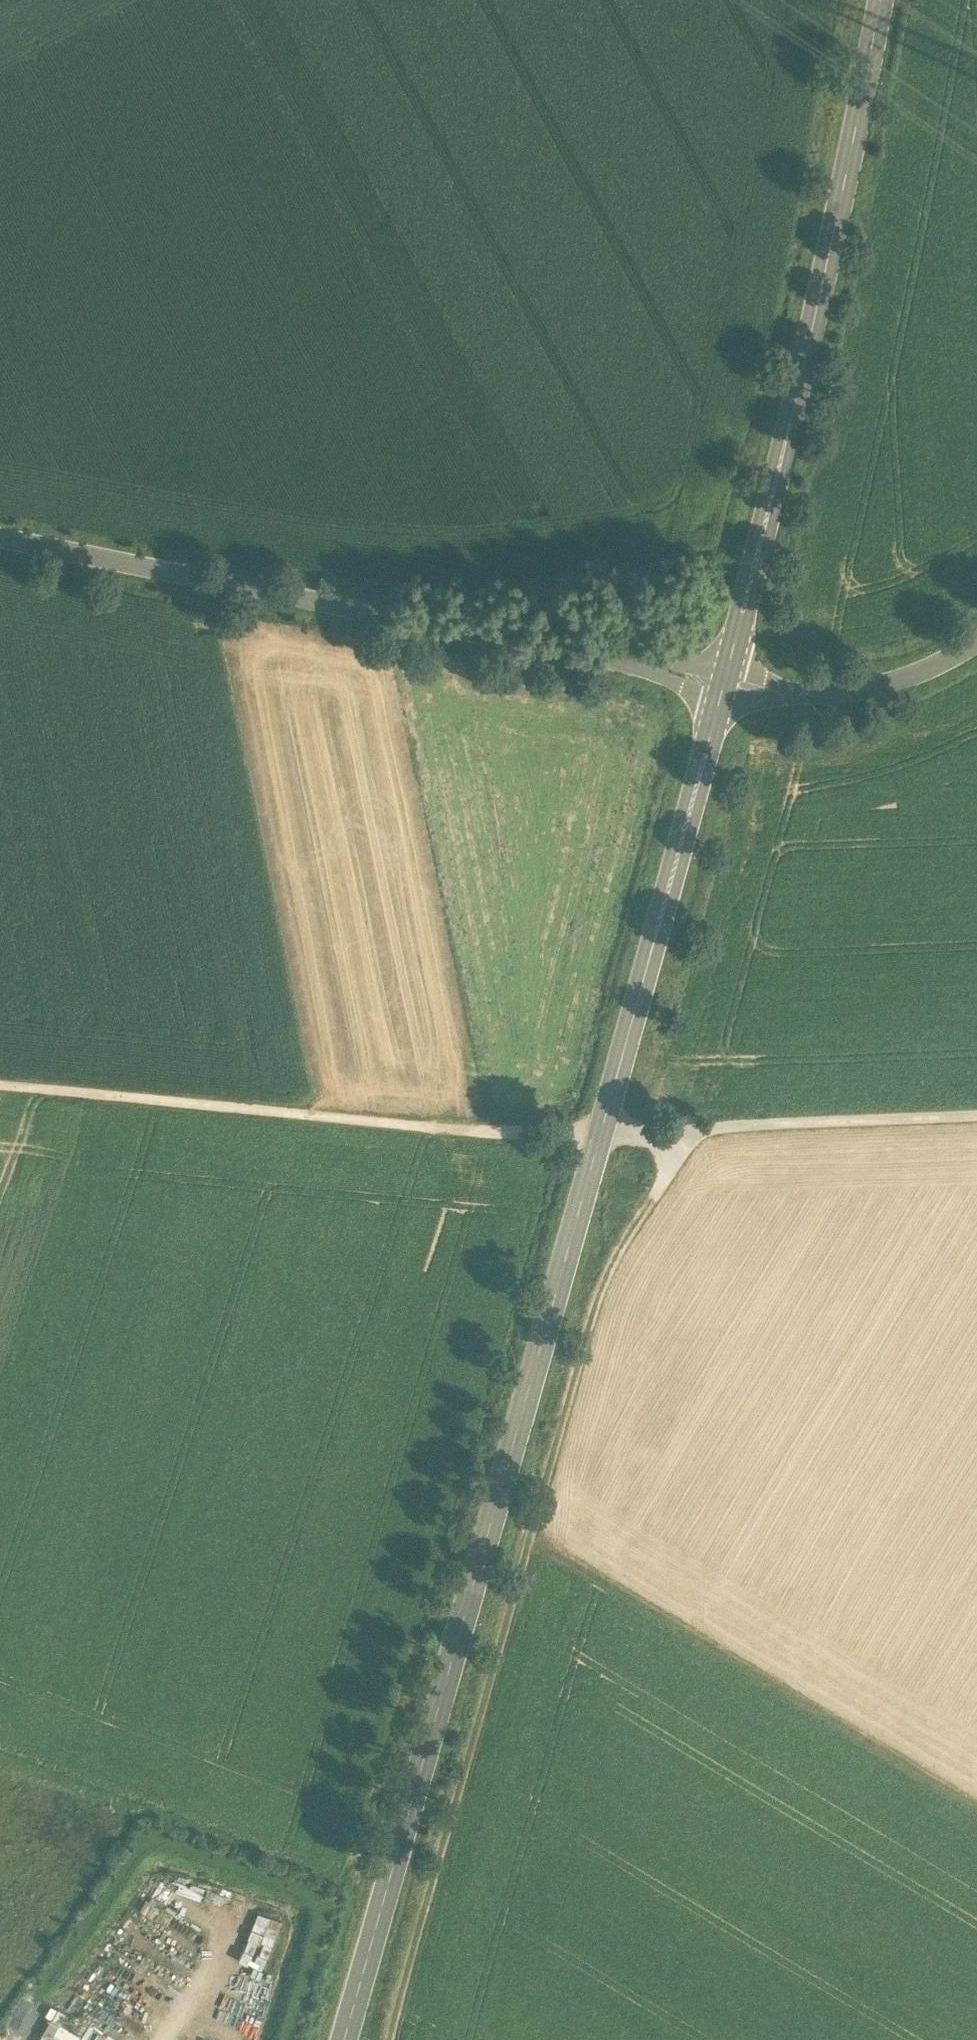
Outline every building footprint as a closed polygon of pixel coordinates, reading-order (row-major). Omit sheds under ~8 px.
[(259,1992),(280,1915),(257,1909),(236,1985),(259,1992)] [(43,2039),(56,2039),(58,2039),(82,2039),(88,2027),(57,2011),(43,2039)]
